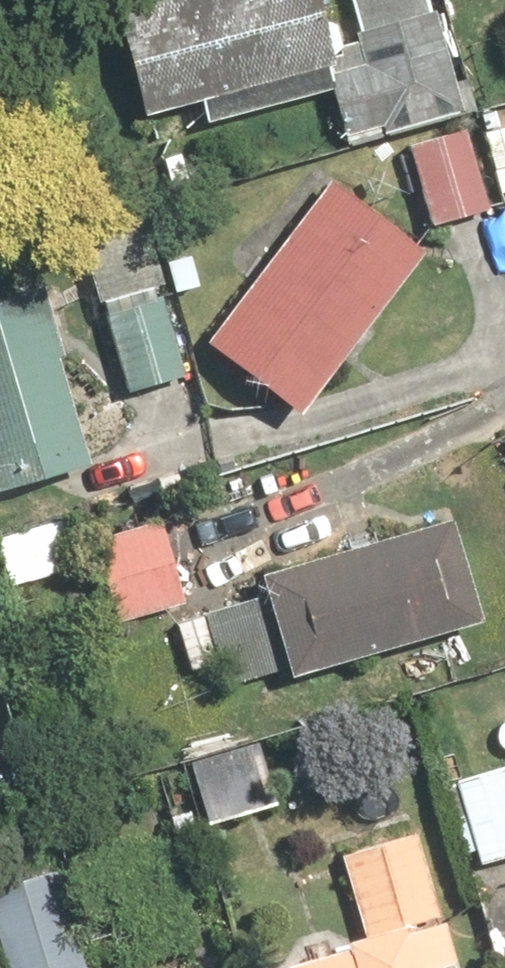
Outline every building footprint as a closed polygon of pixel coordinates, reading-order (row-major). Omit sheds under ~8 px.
[(213,120),(240,114),(249,155),(348,133),(334,72),(318,0),(153,0),(122,7),(146,113),(209,98),(213,120)] [(444,43),(433,0),(355,0),(370,65),(337,73),(354,139),(389,130),(462,112),(444,43)] [(477,125),(410,140),(429,222),(496,206),(477,125)] [(437,248),(344,177),(218,342),(310,413),(437,248)] [(0,299),(0,496),(1,499),(105,466),(48,284),(0,299)] [(175,290),(111,304),(129,389),(192,376),(175,290)] [(74,513),(5,533),(19,582),(88,561),(74,513)] [(460,521),(269,574),(297,677),(489,624),(460,521)] [(176,522),(101,538),(120,622),(195,605),(176,522)] [(181,623),(194,673),(221,666),(228,691),(270,680),(250,605),(181,623)] [(265,734),(192,760),(214,825),(288,800),(265,734)] [(460,779),(481,863),(504,857),(504,768),(460,779)] [(423,832),(344,853),(369,949),(295,967),(468,967),(457,926),(448,928),(423,832)] [(0,889),(0,904),(14,967),(93,967),(73,873),(0,889)]
